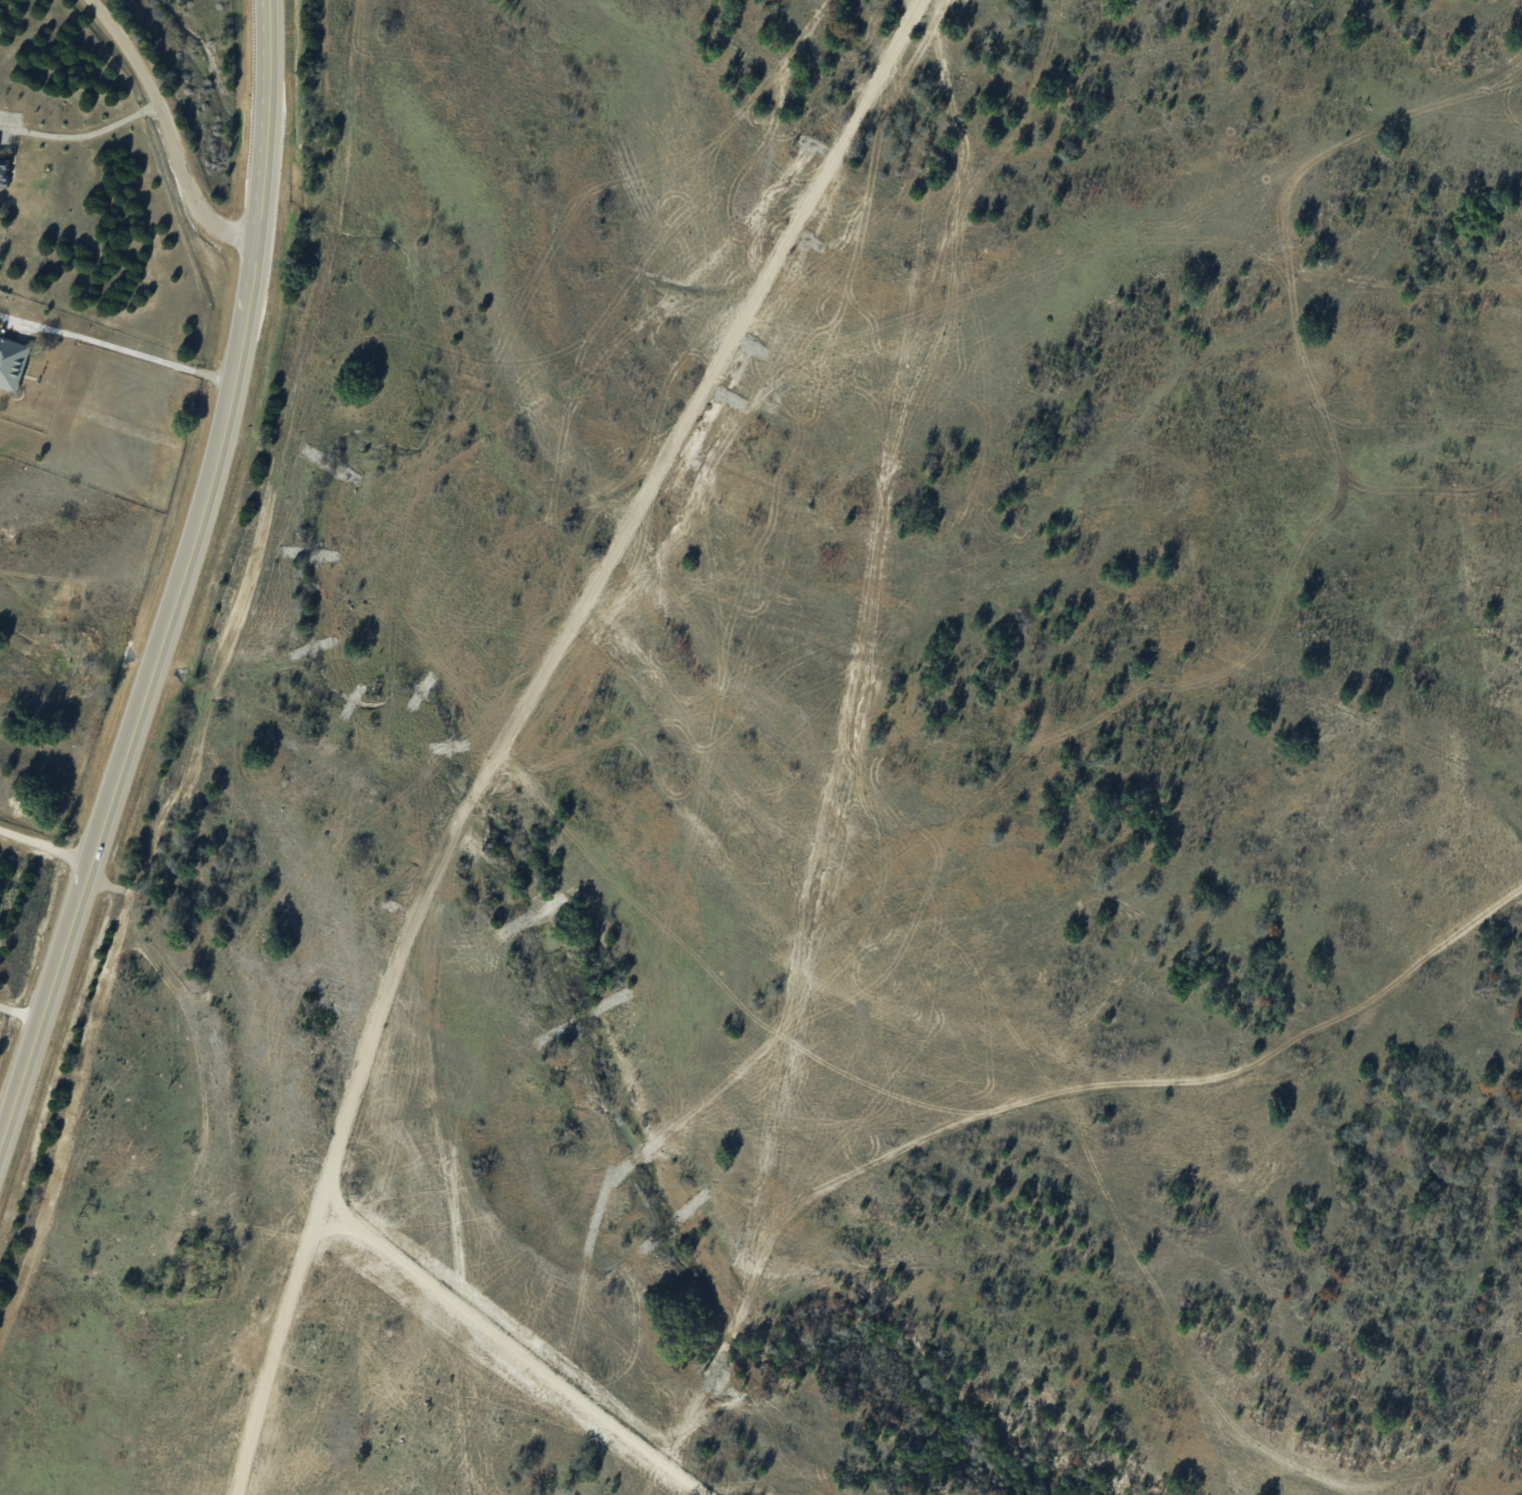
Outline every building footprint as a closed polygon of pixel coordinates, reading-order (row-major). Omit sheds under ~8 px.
[(11,187),(12,159),(0,159),(0,187),(11,187)] [(19,392),(33,346),(0,336),(0,386),(19,392)]
